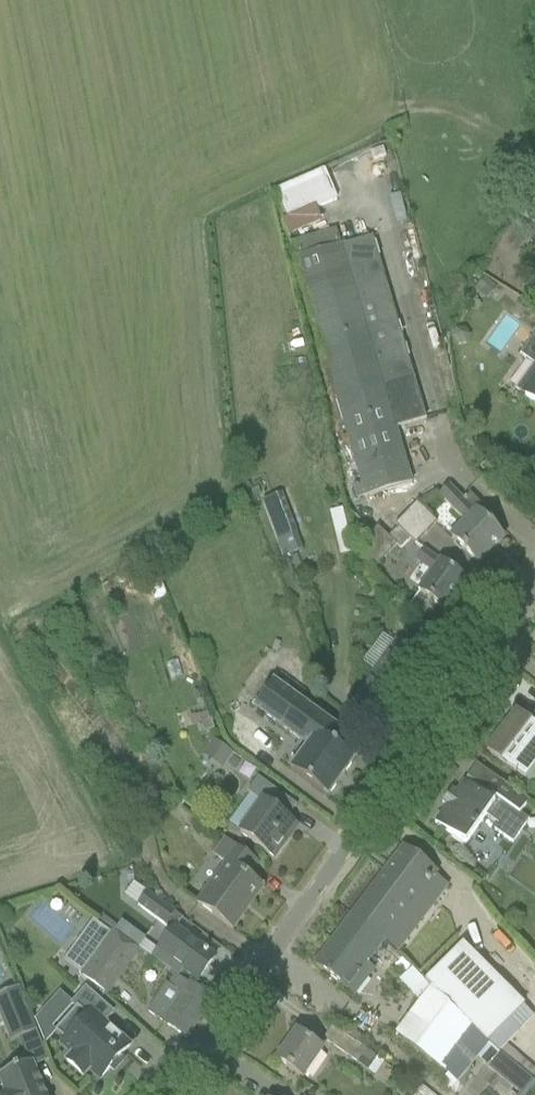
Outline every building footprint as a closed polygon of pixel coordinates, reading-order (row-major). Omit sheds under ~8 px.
[(292,234),(346,211),(327,167),(273,190),(292,234)] [(412,481),(396,428),(428,419),(415,377),(373,238),(341,248),(337,234),(336,230),(291,243),(296,261),(364,485),(355,487),(359,499),(370,495),(412,481)] [(475,290),(486,299),(495,288),(484,279),(475,290)] [(452,339),(457,347),(467,346),(471,336),(465,328),(455,330),(452,339)] [(520,356),(532,365),(515,389),(534,404),(534,335),(520,356)] [(479,468),(488,476),(495,468),(487,460),(479,468)] [(499,476),(494,481),(500,487),(505,482),(499,476)] [(485,508),(470,494),(464,500),(449,486),(440,495),(466,522),(451,537),(477,562),(502,537),(478,514),(485,508)] [(418,502),(407,514),(427,533),(438,522),(418,502)] [(342,510),(329,513),(340,556),(352,553),(342,510)] [(407,514),(396,524),(410,538),(416,544),(427,533),(407,514)] [(302,551),(292,522),(272,529),(279,550),(287,547),(290,555),(302,551)] [(372,573),(397,545),(377,527),(353,555),(372,573)] [(433,571),(418,591),(443,609),(465,579),(425,550),(417,560),(433,571)] [(425,665),(397,644),(355,700),(383,721),(425,665)] [(308,745),(290,772),(326,799),(353,762),(327,743),(337,728),(272,682),(254,707),(308,745)] [(487,751),(504,764),(525,781),(534,768),(534,716),(530,723),(517,713),(487,751)] [(205,755),(228,766),(235,750),(213,739),(205,755)] [(272,858),(286,839),(295,827),(286,820),(295,806),(256,779),(245,793),(260,803),(238,834),(272,858)] [(486,816),(496,823),(499,825),(495,830),(513,843),(529,820),(520,814),(529,801),(519,794),(501,781),(492,794),(480,785),(477,790),(464,781),(456,793),(452,790),(448,795),(452,799),(435,823),(452,835),(463,843),(466,844),(486,816)] [(197,905),(202,909),(232,930),(262,888),(247,878),(256,864),(224,841),(213,856),(225,864),(197,905)] [(351,916),(386,942),(419,897),(432,907),(447,887),(434,877),(437,874),(403,848),(351,916)] [(146,892),(136,905),(165,926),(167,923),(174,928),(181,918),(146,892)] [(313,964),(352,994),(372,968),(368,965),(386,942),(351,916),(313,964)] [(69,953),(86,966),(110,935),(93,922),(69,953)] [(126,925),(119,936),(136,948),(144,938),(126,925)] [(174,928),(152,957),(176,974),(180,968),(197,981),(214,958),(174,928)] [(105,994),(135,954),(112,936),(81,977),(105,994)] [(463,945),(425,982),(430,988),(485,1043),(486,1044),(524,1006),(463,945)] [(396,979),(420,1002),(430,988),(425,982),(409,966),(396,979)] [(176,976),(168,987),(164,985),(146,1011),(185,1038),(211,1000),(176,976)] [(36,1032),(18,988),(0,995),(0,1018),(10,1043),(36,1032)] [(420,1002),(393,1037),(456,1082),(476,1057),(486,1044),(485,1043),(430,988),(420,1002)] [(120,1058),(130,1046),(104,1023),(112,1014),(85,990),(72,1005),(76,1008),(55,1032),(65,1041),(61,1045),(72,1055),(66,1062),(83,1076),(88,1070),(100,1080),(110,1069),(114,1072),(124,1061),(120,1058)] [(331,1028),(322,1041),(367,1071),(376,1058),(359,1046),(347,1038),(331,1028)] [(276,1061),(302,1079),(321,1051),(296,1033),(276,1061)] [(530,1079),(486,1044),(476,1057),(520,1091),(530,1079)] [(32,1063),(0,1076),(0,1083),(3,1091),(0,1092),(0,1094),(45,1094),(32,1063)]
